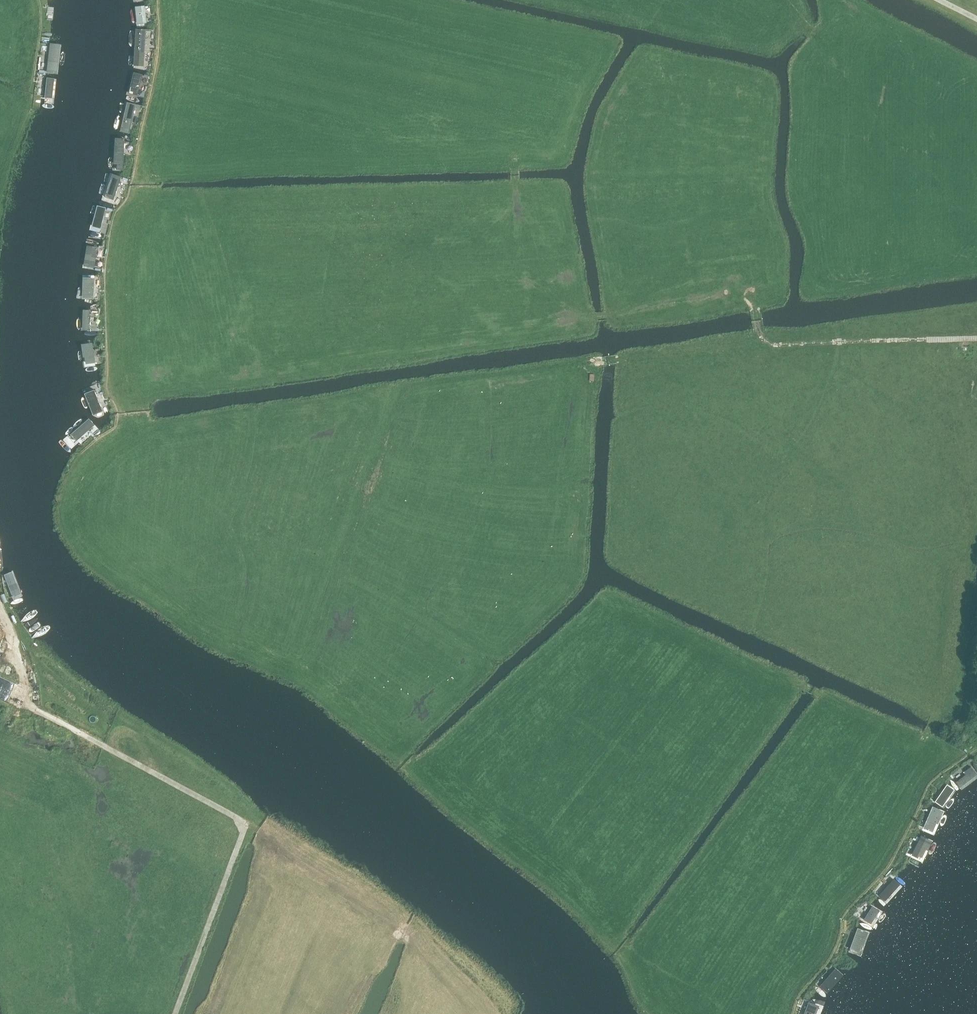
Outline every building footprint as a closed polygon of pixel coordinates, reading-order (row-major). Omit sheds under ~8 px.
[(53,30),(60,30),(61,3),(54,2),(53,30)] [(140,5),(141,25),(148,25),(146,5),(140,5)] [(135,34),(135,67),(144,67),(144,34),(135,34)] [(47,71),(58,72),(61,43),(50,41),(47,71)] [(135,74),(131,93),(138,95),(142,75),(135,74)] [(44,96),(51,97),(53,77),(46,77),(44,96)] [(127,105),(120,131),(129,134),(137,108),(127,105)] [(108,198),(114,200),(121,181),(115,179),(108,198)] [(93,231),(100,232),(104,213),(98,211),(93,231)] [(87,268),(94,269),(96,249),(89,248),(87,268)] [(86,346),(89,366),(96,365),(93,345),(86,346)] [(90,397),(98,415),(105,412),(97,394),(90,397)] [(84,428),(69,441),(74,446),(88,433),(84,428)] [(4,574),(11,593),(18,590),(11,571),(4,574)] [(971,763),(955,775),(959,781),(975,769),(971,763)] [(945,783),(933,800),(939,804),(950,787),(945,783)] [(932,806),(925,824),(931,827),(939,808),(932,806)] [(921,835),(912,852),(919,856),(928,838),(921,835)] [(894,876),(881,891),(886,896),(899,880),(894,876)] [(869,904),(860,922),(866,925),(876,908),(869,904)] [(858,925),(851,944),(858,946),(864,927),(858,925)] [(837,962),(827,979),(833,983),(843,966),(837,962)] [(803,1013),(811,1013),(816,1002),(809,1000),(803,1013)]
